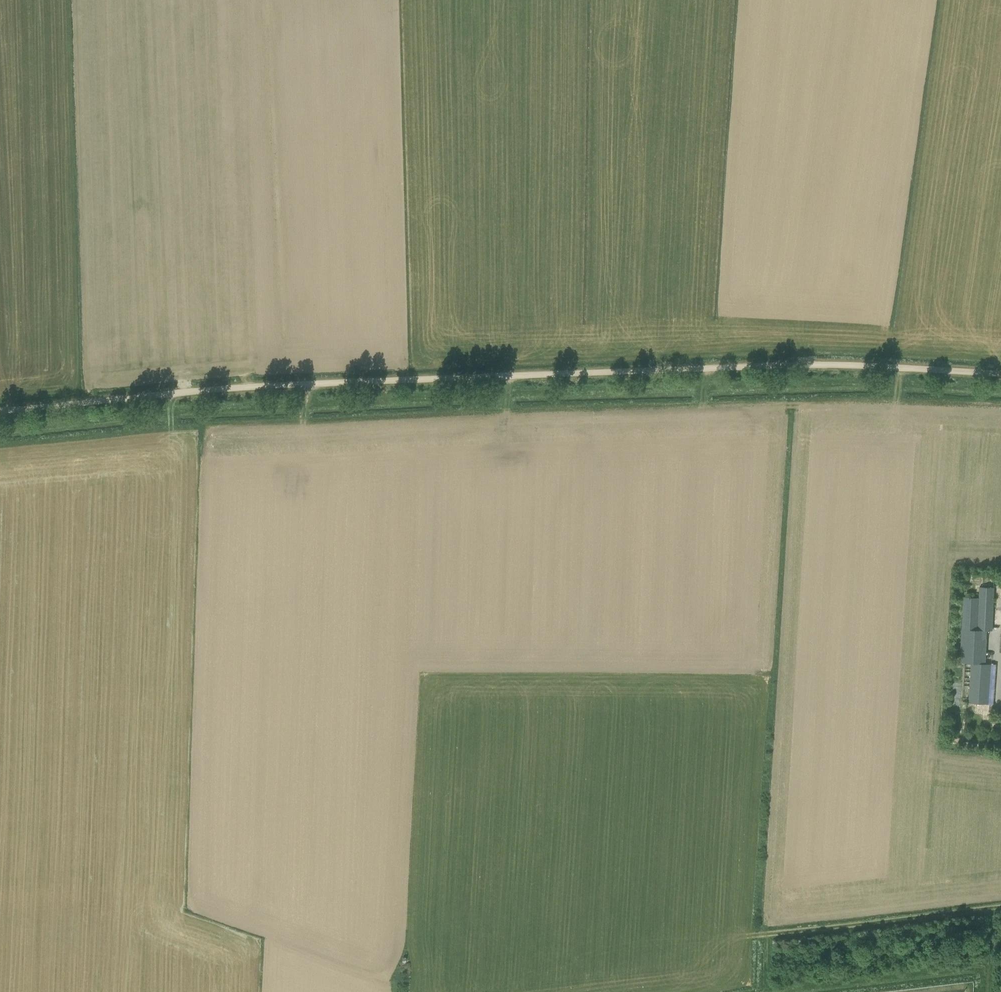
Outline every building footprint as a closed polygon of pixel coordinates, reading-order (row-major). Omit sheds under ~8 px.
[(994,587),(979,587),(979,597),(963,597),(960,662),(971,662),(968,702),(988,703),(991,664),(985,663),(987,630),(992,630),(994,587)]
